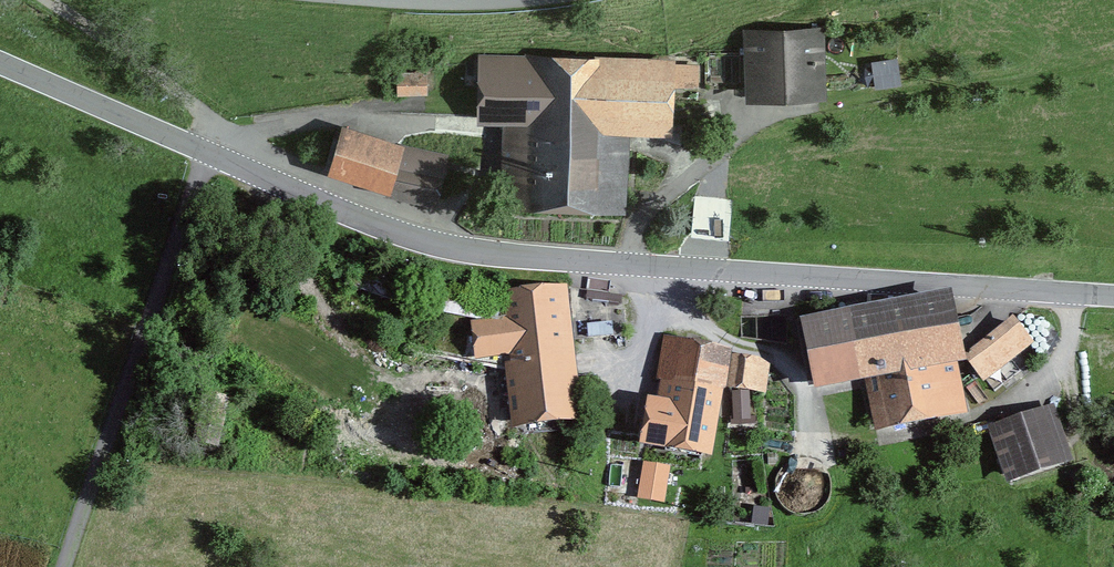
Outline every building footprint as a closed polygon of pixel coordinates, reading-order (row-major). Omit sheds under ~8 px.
[(744,27),(747,94),(828,91),(825,23),(744,27)] [(500,193),(559,195),(566,51),(481,47),(478,116),(504,117),(500,193)] [(674,57),(566,51),(559,195),(629,199),(633,123),(671,125),(674,57)] [(878,84),(901,81),(898,57),(875,60),(878,84)] [(386,184),(401,140),(401,139),(344,120),(329,166),(386,184)] [(392,166),(442,178),(450,153),(401,140),(392,166)] [(442,178),(392,166),(386,184),(384,188),(435,200),(442,178)] [(728,241),(733,202),(694,197),(689,235),(728,241)] [(508,420),(582,414),(571,277),(499,283),(501,312),(471,315),(474,355),(503,352),(508,420)] [(877,425),(974,405),(950,288),(799,319),(814,391),(868,380),(877,425)] [(625,294),(576,298),(579,337),(628,333),(625,294)] [(966,356),(986,379),(1034,340),(1015,317),(966,356)] [(619,439),(716,455),(733,348),(664,337),(655,387),(628,383),(619,439)] [(737,352),(732,386),(769,391),(774,358),(737,352)] [(988,420),(1006,478),(1073,458),(1055,399),(988,420)] [(667,502),(671,464),(643,461),(639,499),(667,502)]
